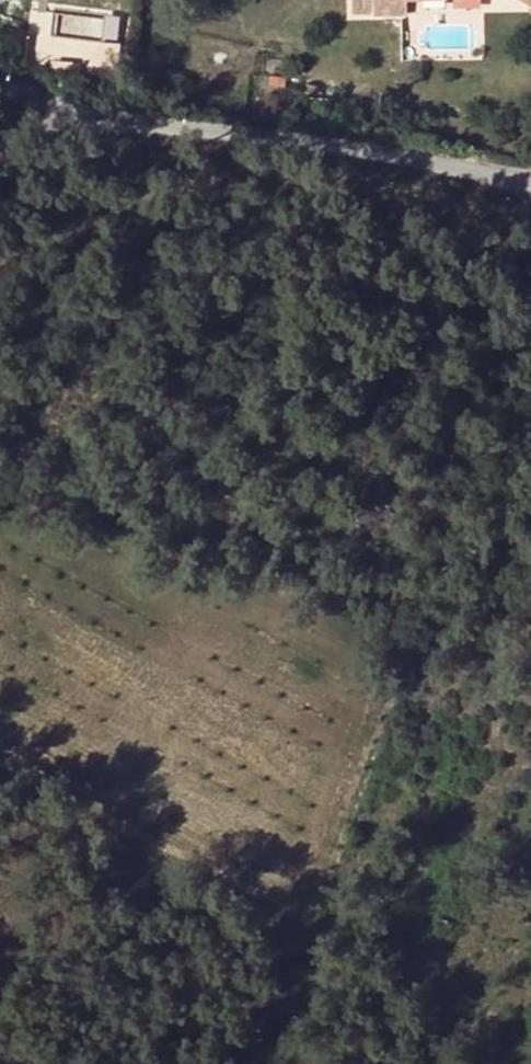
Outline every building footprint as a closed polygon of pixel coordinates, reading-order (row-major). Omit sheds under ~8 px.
[(372,4),(349,4),(351,19),(406,15),(406,4),(405,0),(372,0),(372,4)]
